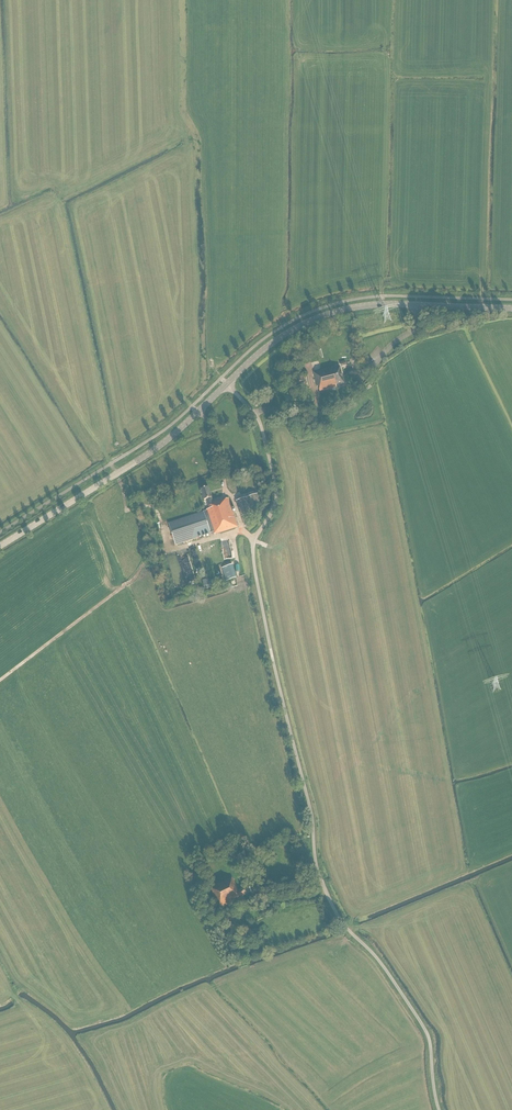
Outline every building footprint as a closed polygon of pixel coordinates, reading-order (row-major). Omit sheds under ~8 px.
[(337,387),(336,385),(344,384),(339,366),(313,372),(317,387),(318,386),(319,392),(337,387)] [(223,493),(220,483),(209,486),(212,496),(223,493)] [(213,502),(208,487),(201,490),(204,500),(206,500),(209,509),(206,510),(206,511),(203,512),(169,523),(176,545),(210,534),(210,533),(213,532),(214,535),(238,527),(228,498),(222,500),(222,499),(213,502)] [(241,517),(255,512),(254,507),(261,505),(258,494),(236,501),(241,517)] [(228,580),(236,578),(232,565),(224,567),(228,580)] [(238,891),(232,877),(211,887),(213,892),(212,893),(220,909),(238,900),(237,898),(251,891),(249,886),(238,891)]
